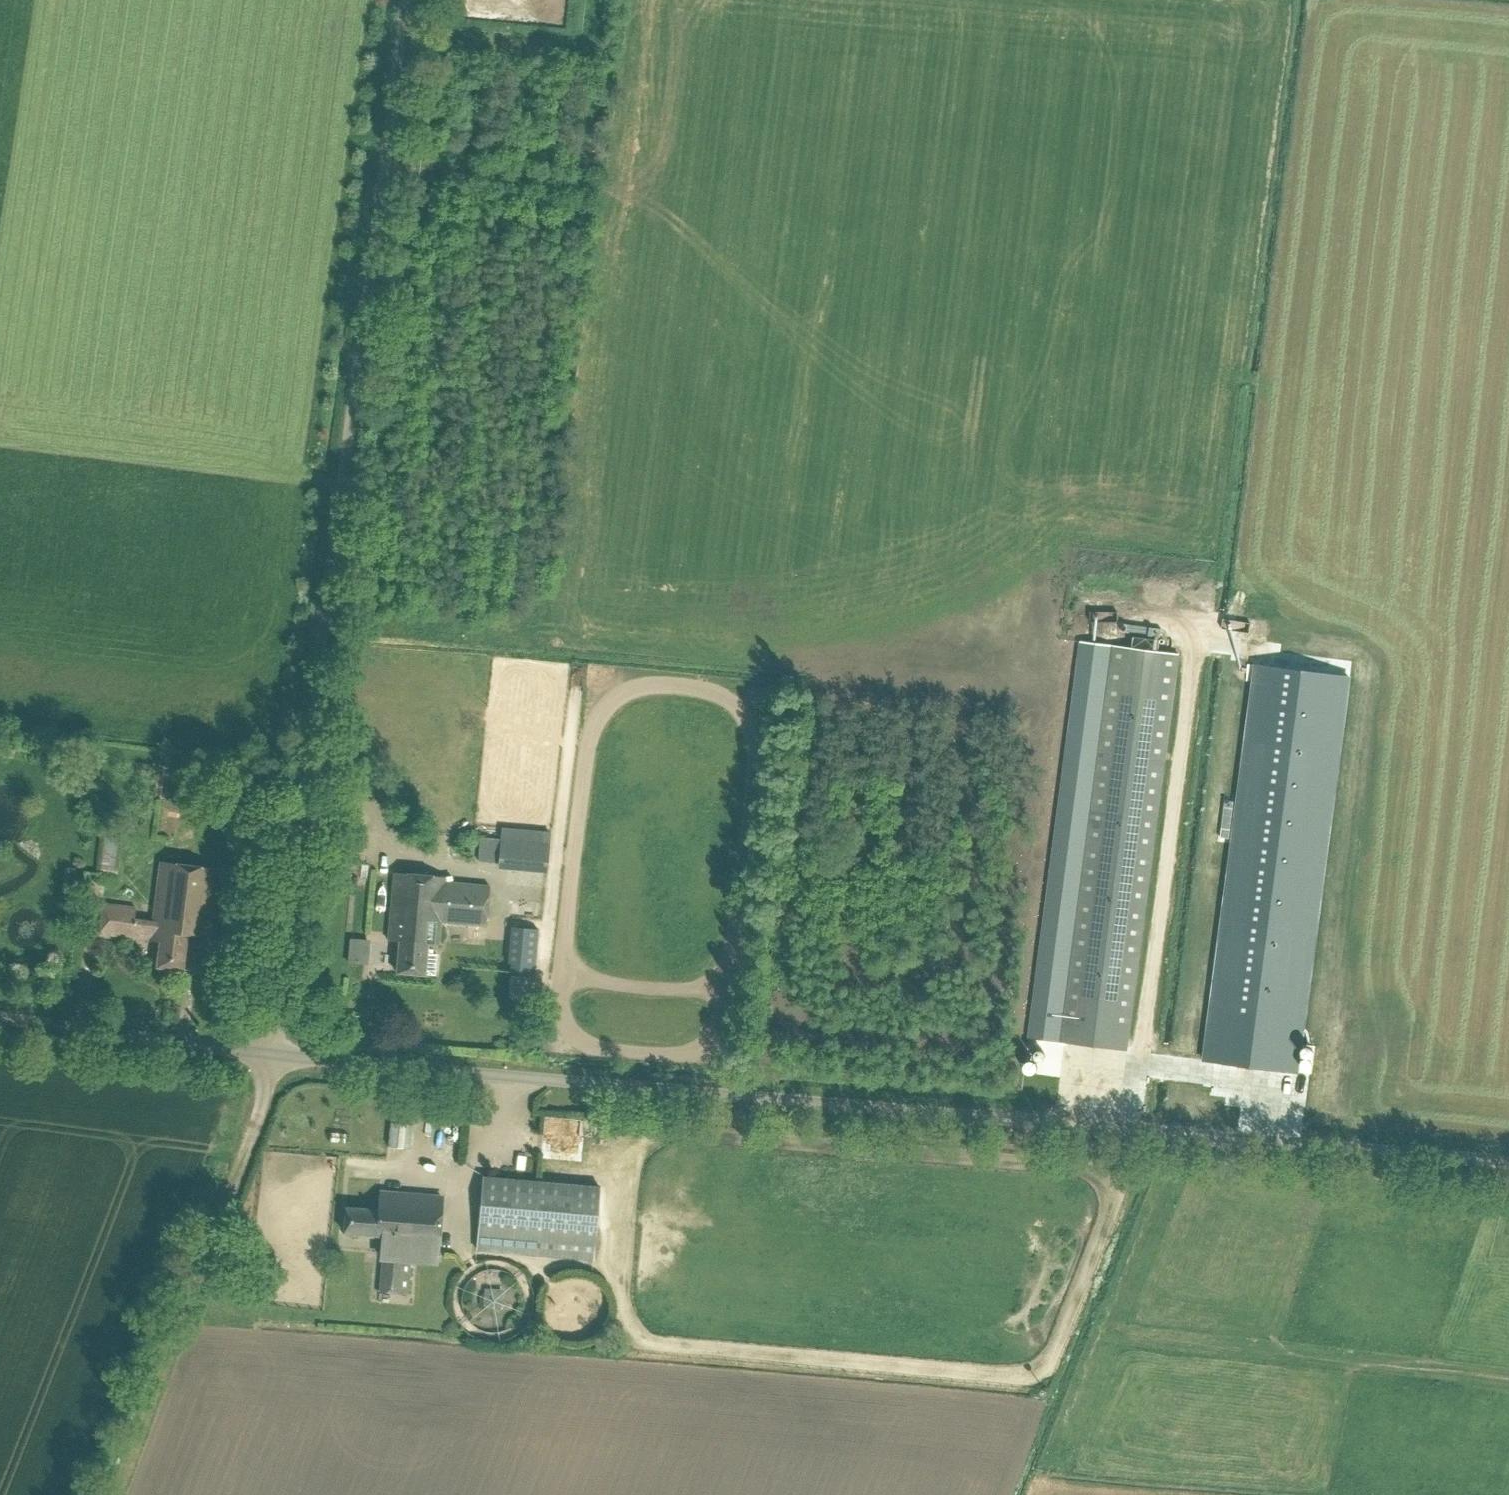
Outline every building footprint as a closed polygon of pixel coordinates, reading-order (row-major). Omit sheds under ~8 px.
[(1029,1036),(1062,1040),(1113,645),(1081,641),(1029,1036)] [(1062,1040),(1128,1049),(1179,654),(1113,645),(1062,1040)] [(1241,664),(1190,1059),(1281,1071),(1332,676),(1241,664)] [(136,762),(134,775),(146,776),(147,763),(136,762)] [(115,883),(121,835),(104,832),(98,881),(115,883)] [(546,871),(548,843),(480,837),(478,861),(497,863),(497,867),(546,871)] [(211,937),(220,869),(162,862),(155,922),(137,919),(138,909),(105,905),(101,934),(163,942),(159,967),(185,971),(189,935),(211,937)] [(487,925),(491,885),(444,881),(445,877),(394,872),(388,939),(399,940),(396,971),(434,974),(436,953),(428,952),(429,943),(439,944),(442,921),(487,925)] [(534,976),(538,934),(509,931),(506,964),(509,964),(508,974),(534,976)] [(366,963),(368,938),(349,936),(346,961),(366,963)] [(1040,1069),(1055,1070),(1056,1051),(1041,1049),(1040,1069)] [(411,1148),(413,1124),(389,1122),(387,1146),(411,1148)] [(593,1260),(600,1187),(483,1175),(476,1249),(593,1260)] [(436,1251),(441,1195),(379,1189),(377,1209),(346,1206),(344,1231),(359,1232),(359,1234),(371,1236),(372,1233),(383,1234),(382,1244),(384,1244),(379,1291),(406,1294),(410,1260),(403,1259),(404,1248),(436,1251)]
